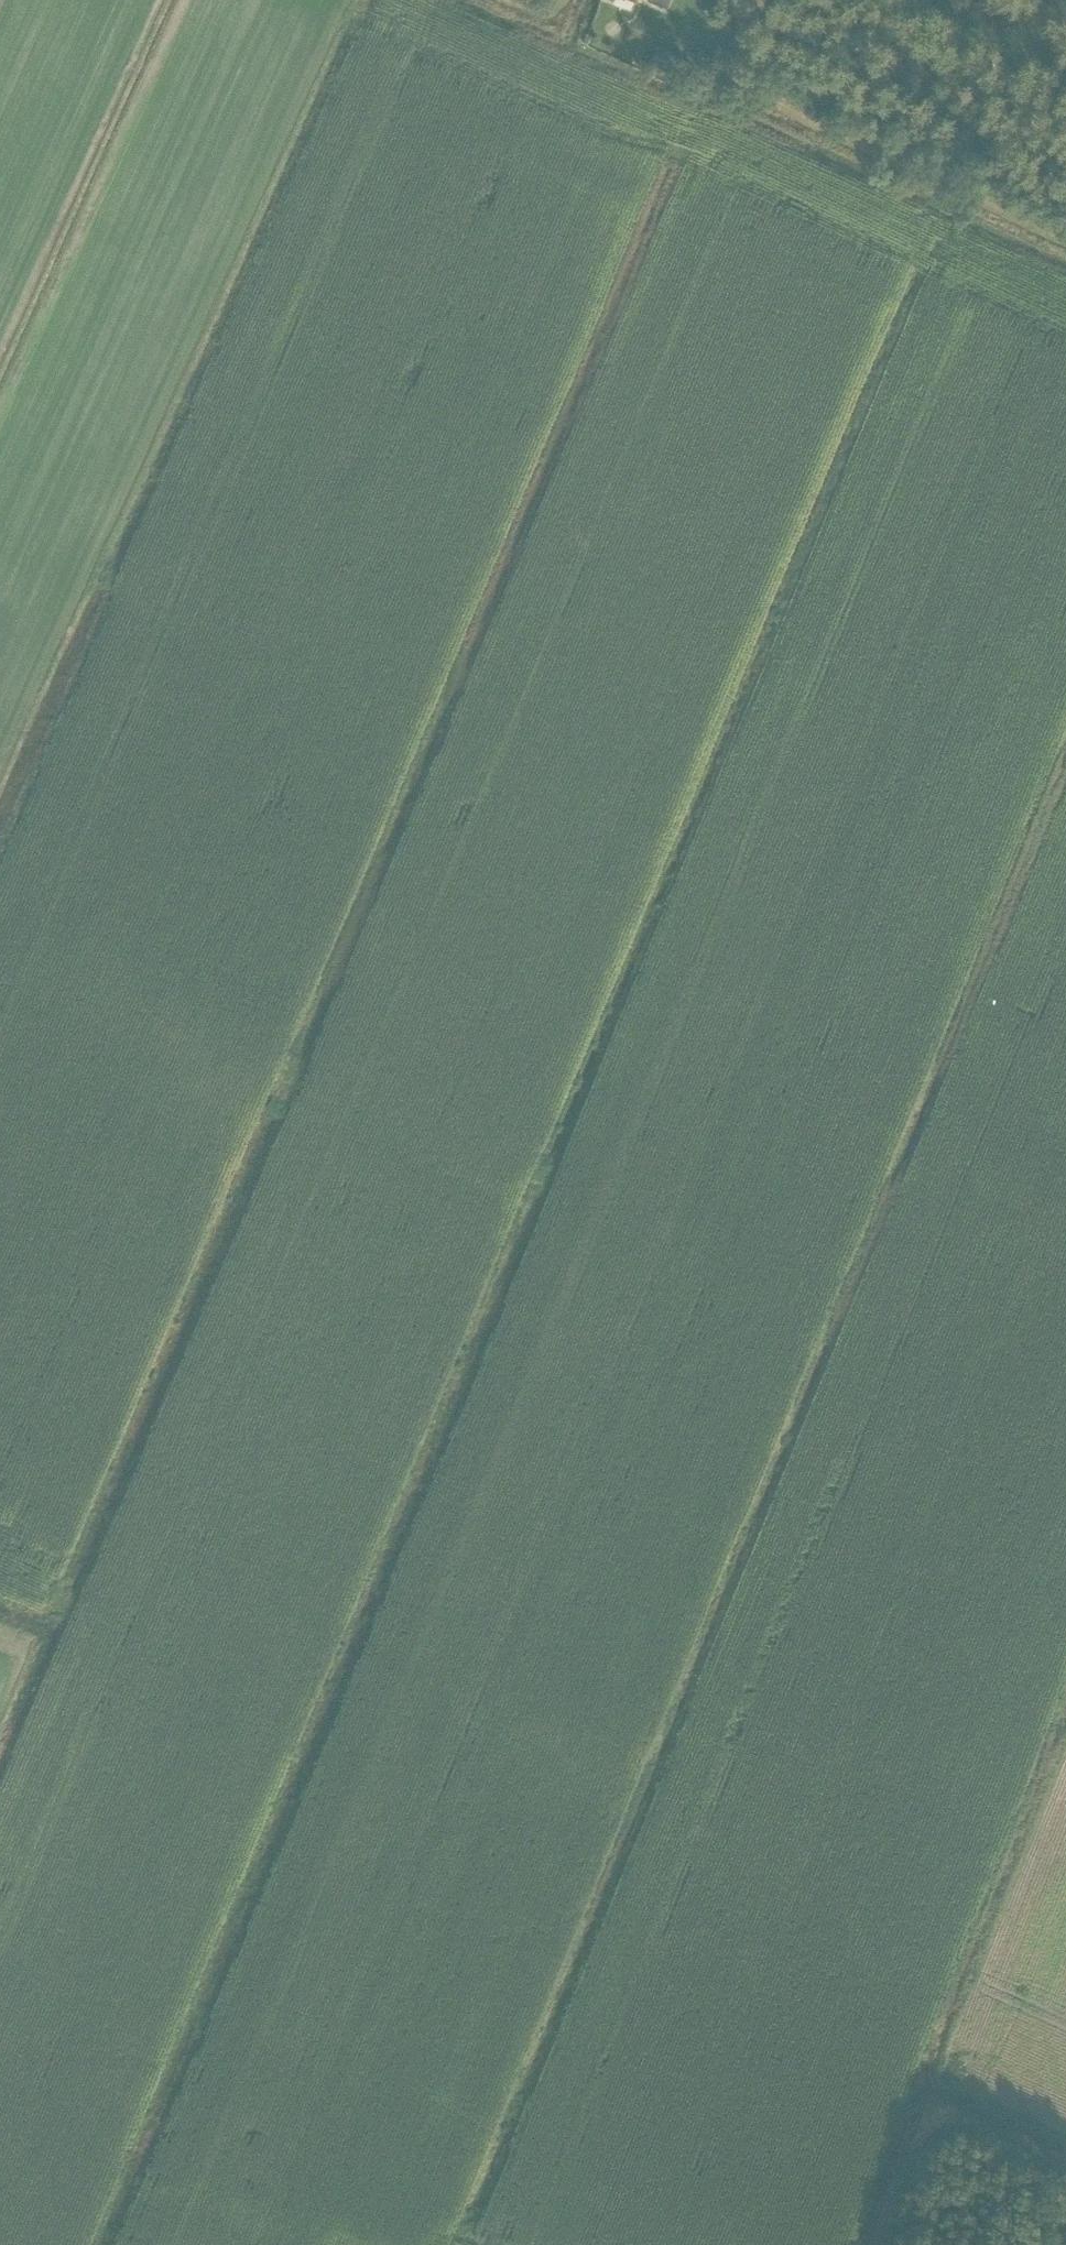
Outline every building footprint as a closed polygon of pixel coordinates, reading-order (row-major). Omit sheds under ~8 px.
[(630,13),(635,0),(599,0),(599,1),(630,13)]
